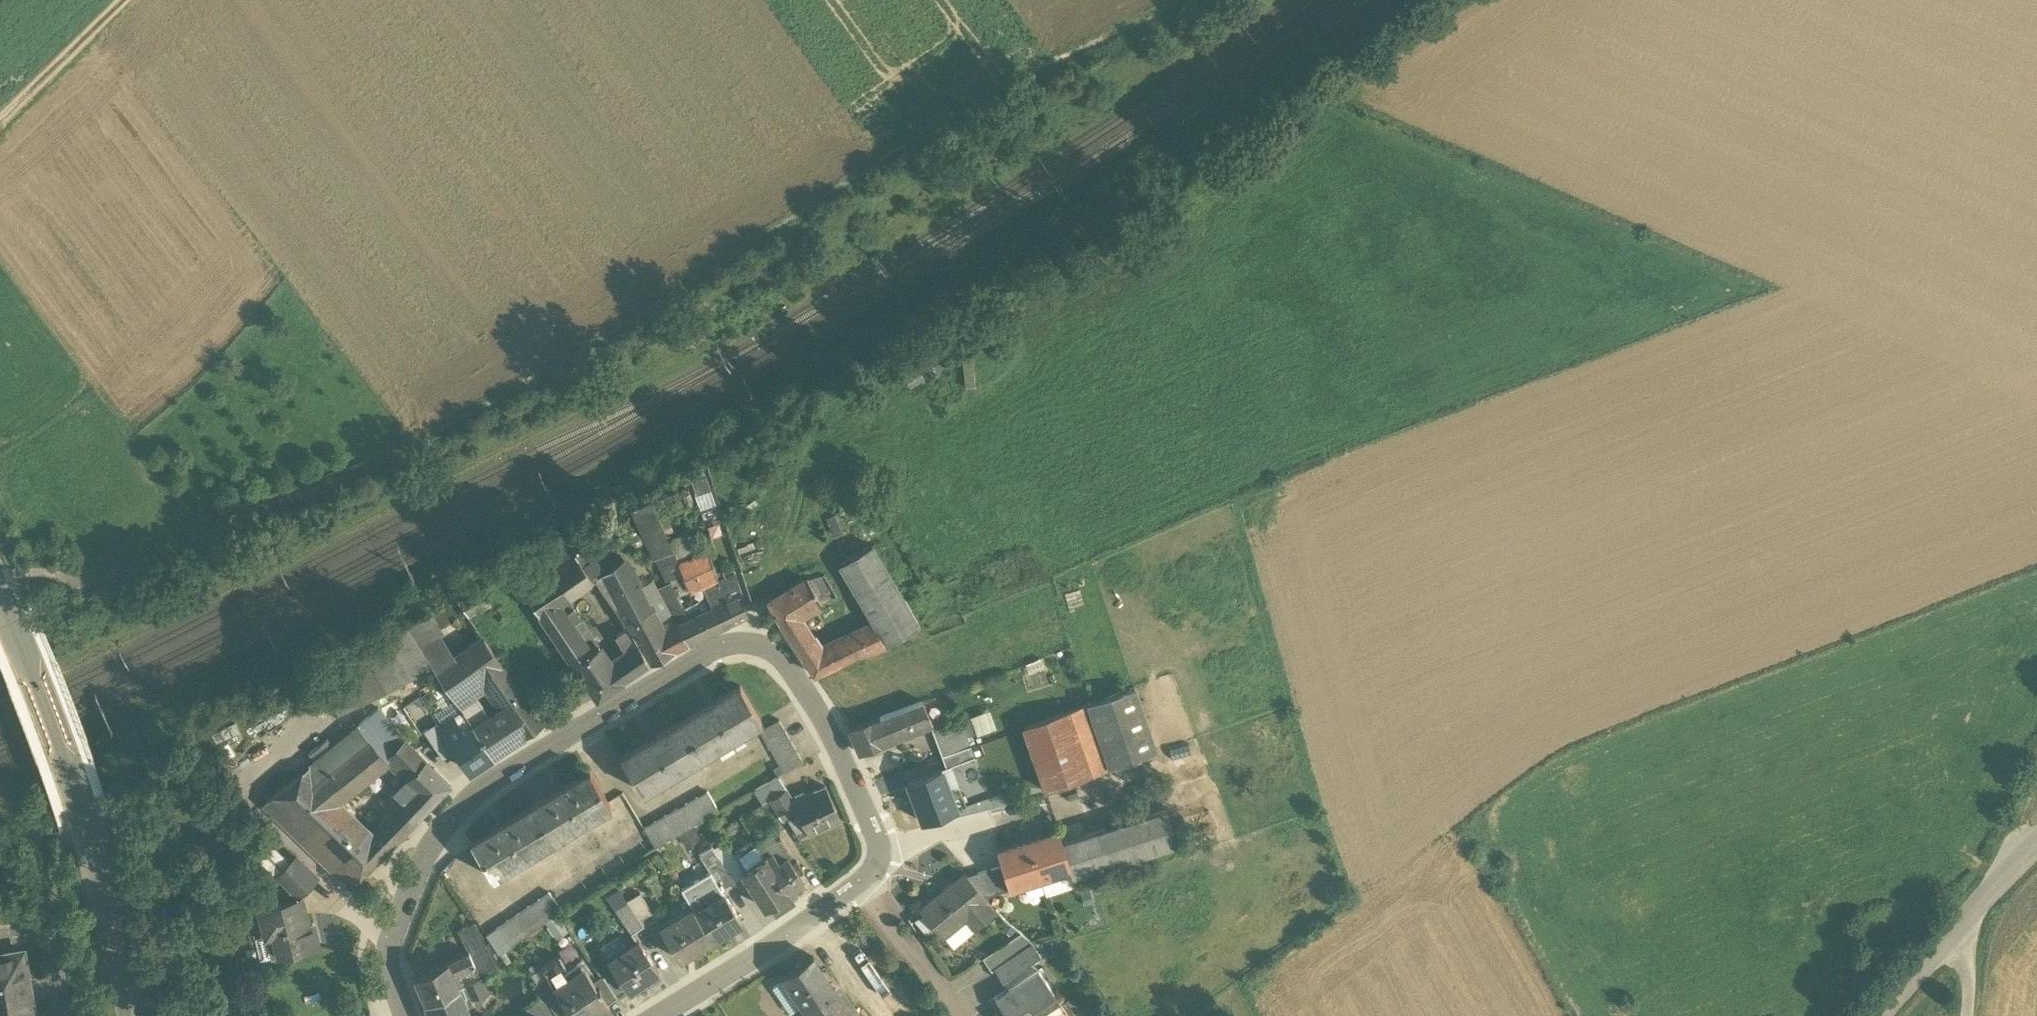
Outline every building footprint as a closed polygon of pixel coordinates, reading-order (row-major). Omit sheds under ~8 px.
[(690,474),(702,507),(719,501),(708,468),(690,474)] [(673,548),(652,501),(636,508),(635,507),(634,508),(635,509),(633,510),(655,558),(660,560),(662,557),(662,555),(673,548)] [(604,523),(585,534),(567,544),(574,553),(593,542),(609,533),(609,534),(610,533),(604,524),(604,523)] [(673,548),(680,563),(695,556),(688,541),(673,548)] [(593,542),(574,553),(592,579),(595,577),(595,576),(608,567),(593,542)] [(918,626),(871,545),(840,564),(875,627),(886,645),(918,626)] [(673,548),(662,555),(662,557),(660,560),(670,585),(671,584),(675,576),(682,573),(684,572),(680,563),(673,548)] [(695,556),(680,563),(684,572),(682,573),(690,587),(717,575),(709,549),(695,556)] [(574,553),(548,571),(551,576),(525,593),(539,614),(556,603),(592,579),(574,553)] [(623,558),(608,567),(619,585),(635,577),(623,558)] [(608,567),(595,576),(595,577),(600,585),(602,584),(606,591),(619,585),(608,567)] [(702,587),(708,598),(723,592),(738,586),(747,612),(752,610),(737,572),(702,587)] [(690,587),(682,573),(675,576),(671,584),(688,619),(702,612),(690,587)] [(824,574),(806,579),(820,604),(836,595),(824,574)] [(619,585),(606,591),(615,606),(617,605),(627,623),(651,609),(635,577),(619,585)] [(806,579),(766,601),(781,626),(803,659),(818,652),(795,618),(820,604),(806,579)] [(670,585),(659,590),(677,625),(688,619),(671,584),(670,585)] [(482,586),(458,600),(467,616),(491,602),(482,586)] [(688,619),(677,625),(687,643),(747,612),(738,586),(723,592),(726,600),(712,607),(702,612),(688,619)] [(723,592),(708,598),(712,607),(726,600),(723,592)] [(589,651),(556,603),(539,614),(572,663),(589,651)] [(651,609),(627,623),(651,662),(687,643),(677,625),(663,632),(651,609)] [(436,612),(407,627),(433,667),(436,670),(458,655),(443,632),(447,629),(436,612)] [(433,667),(407,627),(318,675),(340,714),(433,667)] [(638,645),(627,627),(614,635),(626,653),(638,645)] [(818,652),(803,659),(813,674),(855,655),(886,645),(875,627),(818,652)] [(521,693),(483,638),(463,652),(481,677),(502,708),(521,693)] [(589,651),(572,663),(597,699),(635,673),(622,654),(610,663),(598,645),(589,651)] [(626,653),(622,654),(635,673),(649,663),(638,645),(626,653)] [(458,655),(436,670),(452,697),(467,686),(481,677),(463,652),(458,655)] [(467,686),(452,697),(460,707),(474,697),(467,686)] [(739,687),(620,757),(641,791),(755,724),(760,720),(739,687)] [(1134,688),(1087,705),(1108,768),(1156,752),(1134,688)] [(542,723),(521,693),(502,708),(510,720),(500,727),(510,745),(542,723)] [(932,725),(922,702),(880,718),(891,741),(932,725)] [(1087,704),(1024,727),(1046,791),(1109,769),(1108,768),(1087,705),(1087,704)] [(384,706),(358,726),(376,748),(379,745),(401,723),(384,706)] [(978,734),(997,728),(992,710),(973,716),(978,734)] [(473,728),(463,713),(440,728),(441,729),(469,772),(493,757),(473,728)] [(880,718),(850,730),(860,754),(891,741),(880,718)] [(760,720),(755,724),(784,773),(804,762),(780,720),(765,729),(760,720)] [(401,723),(379,745),(391,757),(410,775),(424,760),(414,750),(423,741),(403,721),(401,723)] [(488,721),(473,728),(493,757),(510,745),(500,727),(494,730),(488,721)] [(934,733),(942,756),(970,746),(962,722),(934,733)] [(376,748),(358,726),(286,784),(319,816),(334,803),(391,757),(379,745),(376,748)] [(469,772),(441,729),(423,741),(414,750),(424,760),(450,785),(469,772)] [(947,768),(951,766),(975,758),(970,746),(942,756),(947,768)] [(450,785),(424,760),(410,775),(405,780),(416,791),(388,818),(403,833),(450,785)] [(907,782),(921,821),(965,806),(951,766),(947,768),(907,782)] [(589,772),(470,843),(491,877),(609,806),(589,772)] [(778,776),(754,790),(762,803),(769,799),(785,789),(778,776)] [(319,816),(286,784),(263,803),(350,887),(371,866),(319,816)] [(824,786),(792,801),(798,812),(808,834),(839,819),(824,786)] [(785,789),(769,799),(782,819),(786,817),(798,812),(792,801),(785,789)] [(647,826),(658,845),(718,810),(707,791),(647,826)] [(370,838),(334,803),(319,816),(371,866),(403,833),(388,818),(370,838)] [(1084,835),(1062,842),(1071,872),(1072,877),(1177,844),(1166,810),(1084,835)] [(798,812),(786,817),(799,838),(808,834),(798,812)] [(1080,822),(1058,829),(1062,842),(1084,835),(1080,822)] [(1058,829),(1027,839),(1040,881),(1071,872),(1062,842),(1058,829)] [(780,837),(776,840),(771,833),(755,843),(765,858),(770,867),(787,856),(787,857),(791,855),(780,837)] [(1027,839),(996,849),(1002,866),(1009,890),(1010,891),(1040,881),(1027,839)] [(263,860),(278,875),(295,857),(281,842),(263,860)] [(738,855),(734,858),(724,842),(713,849),(719,858),(734,882),(744,875),(742,872),(747,869),(738,855)] [(787,857),(787,856),(770,867),(787,892),(787,893),(803,882),(797,872),(801,869),(796,860),(791,863),(787,857)] [(317,878),(295,857),(278,875),(299,896),(317,878)] [(734,882),(719,858),(706,866),(721,890),(734,882)] [(747,869),(742,872),(744,875),(765,908),(788,894),(787,893),(787,892),(770,867),(765,858),(747,869)] [(1002,866),(967,876),(985,897),(1009,890),(1002,866)] [(966,875),(946,891),(945,890),(921,909),(944,936),(965,919),(972,928),(995,910),(985,897),(967,876),(966,875)] [(488,933),(501,952),(563,910),(550,891),(488,933)] [(655,919),(638,893),(626,901),(643,927),(655,919)] [(724,894),(694,913),(711,940),(741,921),(724,894)] [(297,899),(259,909),(266,937),(273,935),(279,956),(315,947),(317,943),(313,927),(307,923),(306,916),(299,912),(297,899)] [(643,927),(626,901),(617,908),(633,933),(643,927)] [(692,909),(659,930),(679,960),(711,940),(694,913),(692,909)] [(965,919),(944,936),(950,945),(972,928),(965,919)] [(1019,933),(983,957),(991,971),(994,969),(1031,944),(1019,933)] [(266,937),(255,939),(260,960),(271,958),(279,956),(273,935),(266,937)] [(638,941),(607,961),(628,993),(658,973),(638,941)] [(1031,944),(994,969),(1002,981),(1039,955),(1031,944)] [(33,1012),(23,951),(0,955),(0,1015),(11,1015),(33,1012)] [(468,953),(445,964),(451,977),(465,970),(475,965),(468,953)] [(560,956),(541,968),(548,978),(554,988),(584,970),(579,961),(567,968),(560,956)] [(808,1015),(841,1015),(849,1010),(829,981),(835,977),(827,966),(823,969),(815,957),(782,979),(808,1015)] [(445,964),(414,979),(426,1004),(457,988),(451,977),(445,964)] [(475,965),(465,970),(470,982),(480,977),(475,965)] [(995,997),(1007,1015),(1006,1015),(1038,1015),(1033,1008),(1053,994),(1037,969),(995,997)] [(554,988),(563,1003),(562,1003),(571,1015),(593,1015),(607,1007),(606,1005),(593,984),(584,970),(554,988)] [(470,982),(457,988),(463,1001),(487,990),(480,977),(470,982)] [(554,988),(548,978),(538,985),(544,997),(553,1010),(562,1003),(563,1003),(554,988)] [(616,999),(603,978),(593,984),(606,1005),(616,999)] [(426,1004),(432,1015),(471,1015),(463,1001),(457,988),(426,1004)] [(544,997),(532,1005),(539,1015),(557,1015),(553,1010),(544,997)] [(841,1015),(860,1015),(854,1006),(849,1010),(841,1015)]
